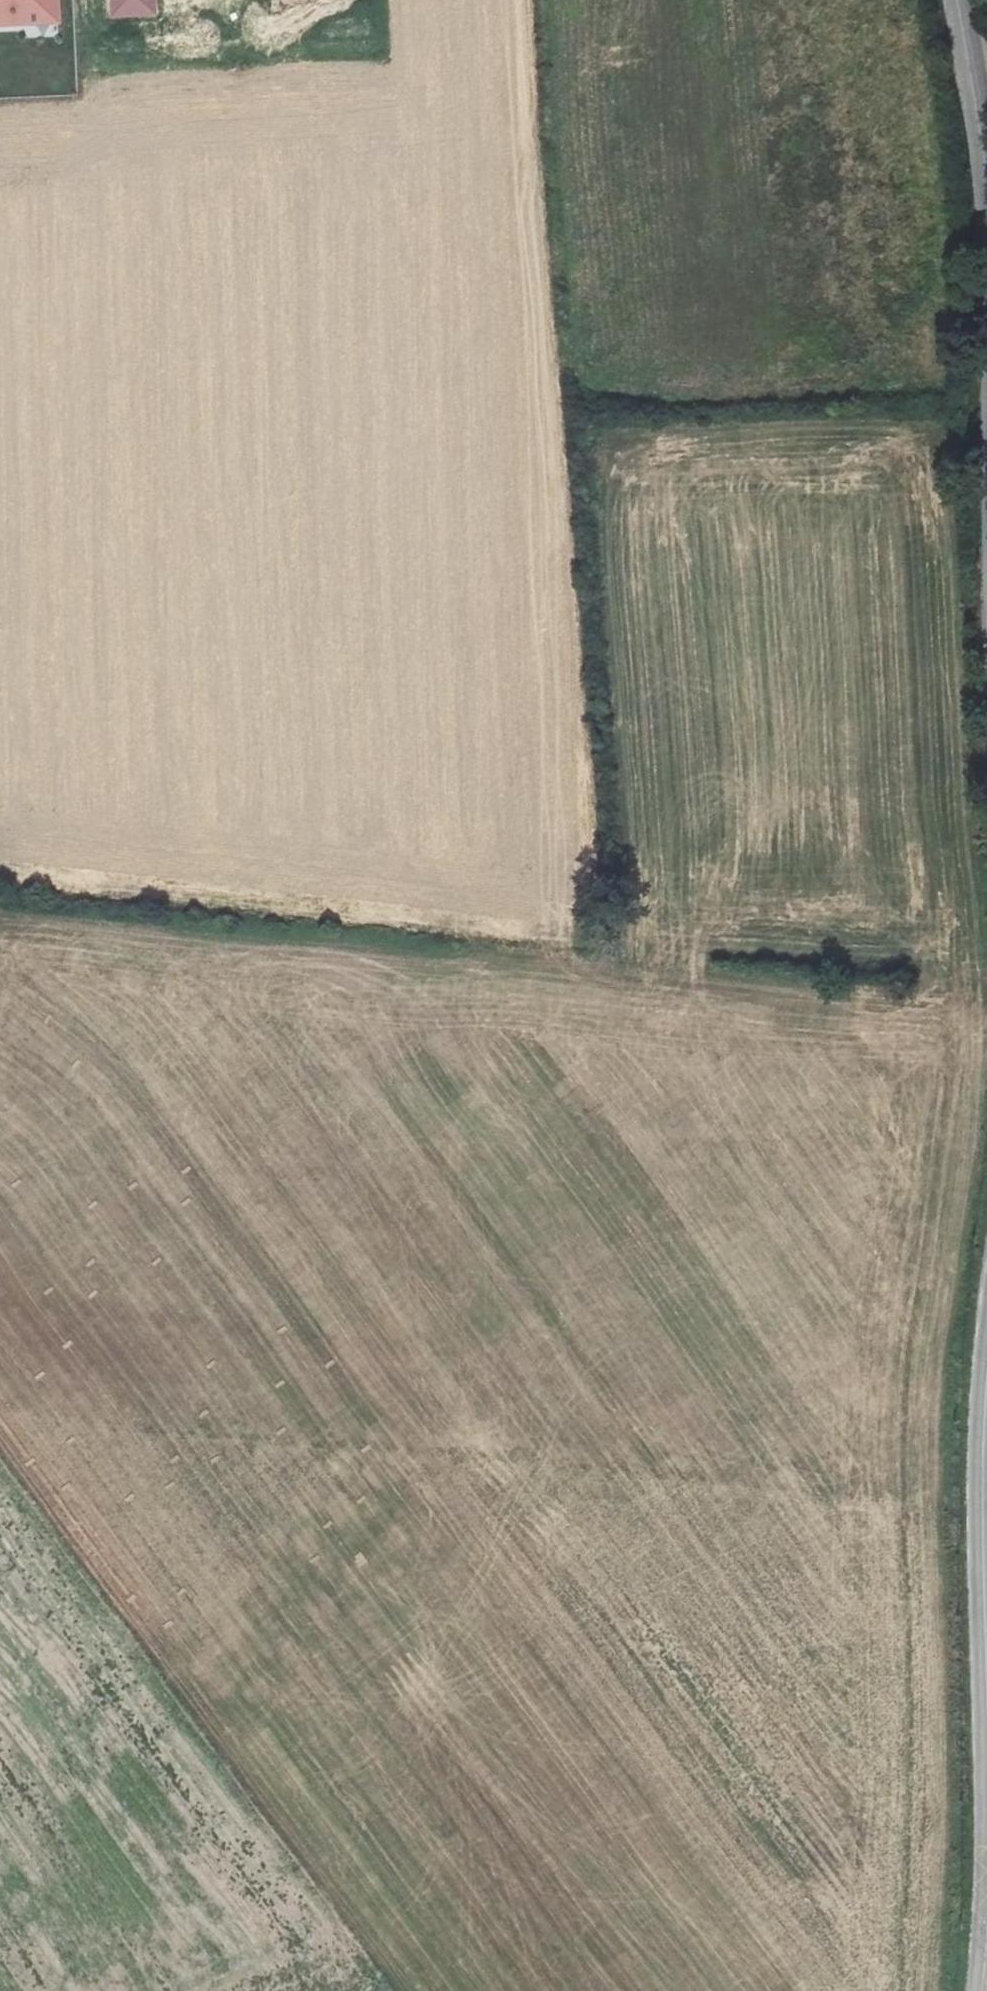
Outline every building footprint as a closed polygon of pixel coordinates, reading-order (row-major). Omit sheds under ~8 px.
[(61,21),(61,0),(0,0),(0,23),(61,21)] [(112,18),(157,16),(157,0),(111,0),(112,18)]
